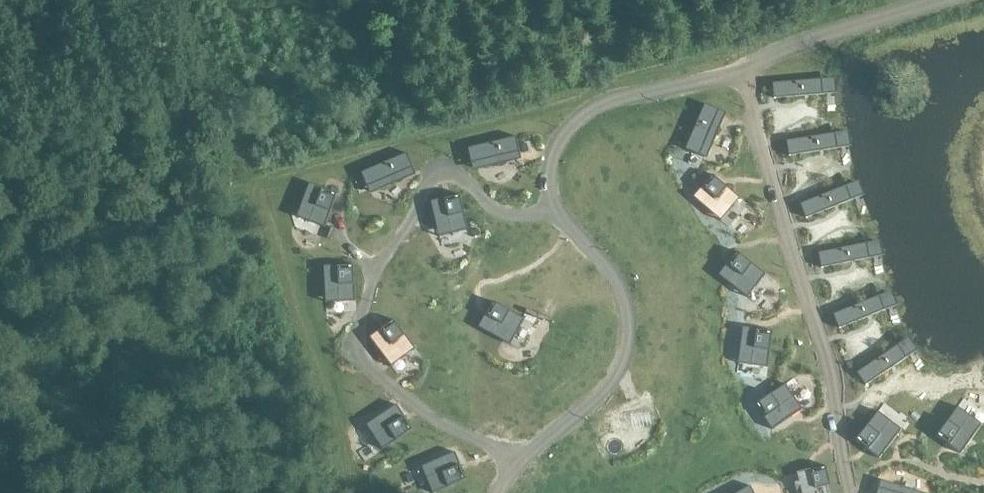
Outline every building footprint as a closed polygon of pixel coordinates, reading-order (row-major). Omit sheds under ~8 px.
[(822,95),(821,79),(813,80),(773,84),(774,98),(808,96),(822,95)] [(697,156),(718,110),(703,104),(684,150),(697,156)] [(837,148),(835,134),(832,134),(817,137),(786,142),(788,156),(821,151),(836,149),(837,148)] [(472,165),(519,152),(516,138),(469,150),(472,165)] [(414,167),(408,153),(362,172),(369,187),(414,167)] [(711,175),(691,197),(712,215),(721,205),(728,211),(738,199),(711,175)] [(310,183),(300,208),(312,213),(309,222),(324,228),(337,194),(310,183)] [(835,206),(849,201),(851,200),(845,186),(831,192),(800,204),(805,217),(835,206)] [(461,195),(432,202),(439,229),(451,226),(454,235),(469,231),(461,195)] [(869,259),(867,244),(862,245),(848,248),(819,254),(821,267),(852,262),(867,259),(869,259)] [(735,253),(718,277),(740,293),(748,283),(755,288),(765,275),(735,253)] [(354,265),(325,267),(326,294),(340,294),(340,303),(356,302),(354,265)] [(839,329),(868,317),(882,311),(884,310),(878,296),(878,297),(864,302),(834,315),(839,329)] [(495,302),(481,327),(504,341),(511,330),(519,334),(527,320),(495,302)] [(396,321),(372,339),(388,361),(399,353),(404,360),(417,351),(396,321)] [(742,328),(738,355),(754,358),(752,367),(765,369),(767,360),(771,333),(742,328)] [(866,386),(895,366),(906,359),(903,353),(898,346),(885,354),(857,373),(866,386)] [(784,386),(754,406),(770,431),(793,415),(785,404),(793,399),(784,386)] [(382,432),(374,437),(383,451),(414,431),(398,406),(375,421),(382,432)] [(950,417),(937,437),(960,454),(982,425),(965,411),(958,422),(950,417)] [(869,423),(856,440),(878,459),(901,430),(885,417),(877,428),(869,423)] [(428,481),(433,492),(440,492),(468,481),(456,454),(431,465),(436,477),(428,481)] [(796,473),(801,492),(831,492),(825,467),(796,473)]
